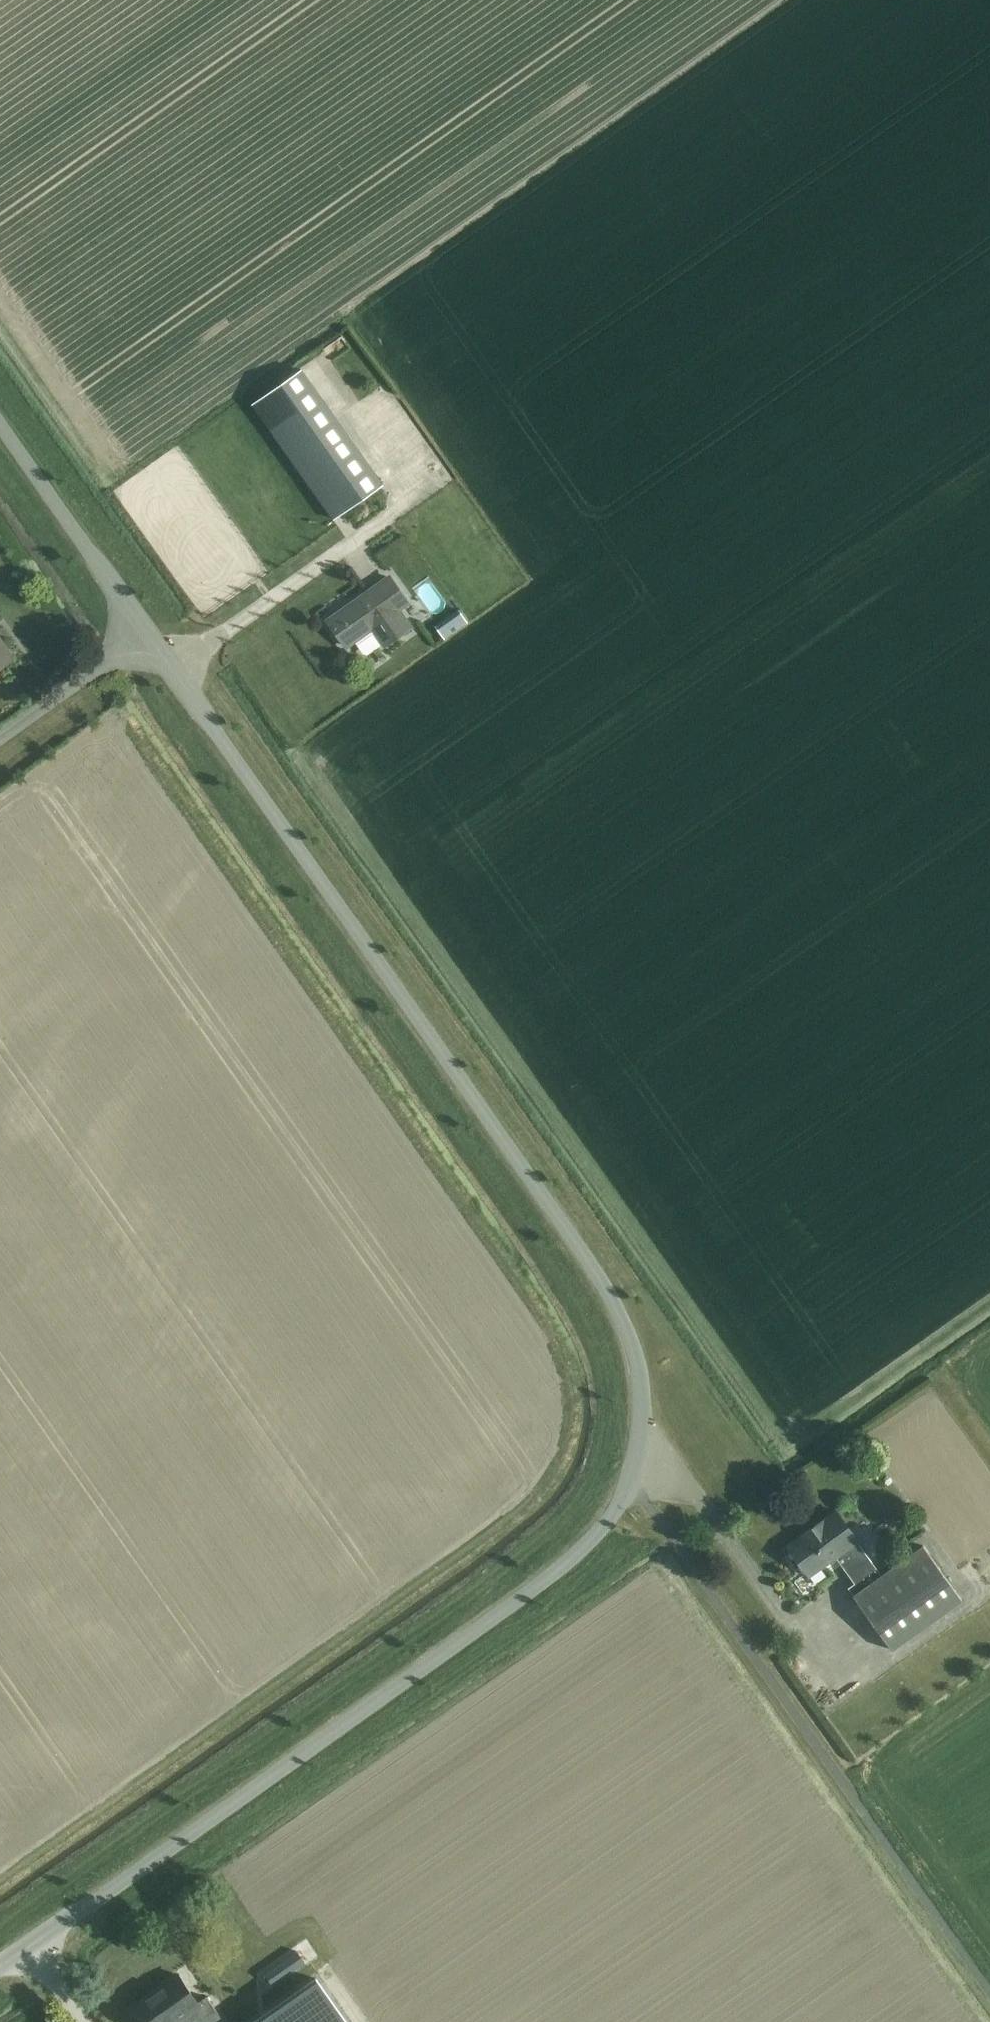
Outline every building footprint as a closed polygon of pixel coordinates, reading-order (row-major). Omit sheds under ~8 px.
[(302,369),(252,404),(334,519),(383,484),(302,369)] [(398,609),(407,602),(390,577),(389,577),(390,579),(382,585),(381,583),(368,592),(369,594),(341,614),(340,612),(328,620),(346,646),(372,627),(385,645),(410,627),(398,609)] [(13,657),(0,639),(0,667),(13,657)] [(836,1510),(787,1546),(809,1576),(836,1557),(841,1564),(862,1549),(858,1542),(858,1541),(836,1510)] [(866,1549),(881,1537),(867,1519),(851,1531),(866,1549)] [(881,1575),(862,1549),(841,1564),(859,1590),(853,1594),(853,1595),(853,1596),(891,1650),(962,1600),(923,1546),(881,1575)] [(133,2010),(141,2021),(177,2021),(187,2015),(192,2021),(225,2021),(206,1996),(197,2002),(177,1974),(157,1988),(159,1991),(133,2010)] [(254,2021),(347,2021),(316,1978),(254,2021)]
